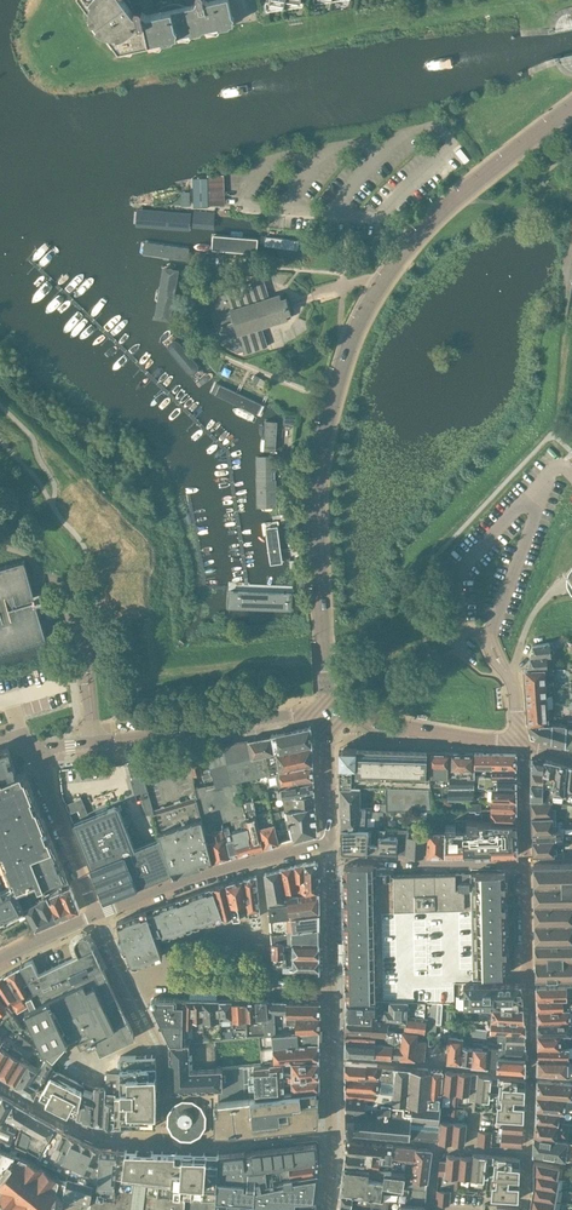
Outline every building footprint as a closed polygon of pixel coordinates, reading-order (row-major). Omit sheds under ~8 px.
[(92,11),(92,15),(94,15),(101,24),(100,26),(104,28),(118,48),(132,44),(133,46),(233,24),(228,0),(209,0),(208,0),(207,0),(196,0),(194,3),(184,5),(182,5),(180,4),(179,3),(177,3),(175,3),(173,3),(171,3),(169,3),(167,4),(165,4),(163,5),(162,6),(160,7),(158,9),(157,10),(156,12),(146,14),(141,10),(141,9),(142,8),(141,7),(141,6),(140,5),(139,5),(139,4),(138,4),(137,4),(136,5),(135,5),(134,6),(134,7),(134,8),(134,9),(134,10),(131,9),(131,7),(131,5),(130,4),(130,2),(129,1),(129,0),(83,0),(92,11)] [(461,147),(456,151),(458,154),(465,162),(469,159),(461,147)] [(223,175),(208,175),(208,177),(210,206),(224,205),(223,175)] [(208,177),(194,177),(195,206),(210,206),(208,177)] [(138,209),(137,225),(190,229),(191,214),(138,209)] [(218,236),(217,246),(257,248),(257,238),(218,236)] [(265,237),(264,246),(296,250),(297,240),(265,237)] [(144,241),(143,252),(187,258),(188,248),(144,241)] [(172,269),(164,318),(177,320),(185,271),(172,269)] [(280,292),(269,296),(263,277),(224,290),(225,293),(220,294),(215,305),(216,309),(213,310),(223,342),(226,341),(227,346),(238,351),(242,350),(243,353),(268,345),(262,327),(290,317),(289,312),(291,312),(286,296),(284,297),(283,292),(280,293),(280,292)] [(174,335),(166,341),(196,380),(204,374),(174,335)] [(216,383),(211,392),(260,415),(264,406),(216,383)] [(276,420),(265,419),(264,448),(275,449),(276,420)] [(274,456),(257,457),(260,505),(277,504),(274,456)] [(263,526),(268,563),(282,561),(276,524),(263,526)] [(34,593),(29,578),(24,560),(0,567),(0,649),(46,636),(41,617),(37,603),(34,593)] [(292,594),(227,592),(226,608),(291,611),(292,594)] [(61,603),(59,596),(52,598),(54,605),(61,603)] [(533,645),(530,657),(547,655),(551,655),(550,642),(533,645)] [(548,667),(547,655),(530,657),(528,669),(548,667)] [(545,673),(553,672),(554,667),(548,667),(528,669),(525,669),(526,683),(546,681),(546,680),(545,673)] [(546,686),(553,685),(553,679),(546,680),(546,681),(526,683),(527,696),(547,694),(546,686)] [(548,708),(547,694),(527,696),(528,709),(548,708)] [(571,706),(571,704),(554,702),(554,712),(554,713),(569,715),(568,724),(567,724),(566,744),(571,746),(571,707),(571,706)] [(549,721),(548,708),(528,709),(529,723),(549,721)] [(569,715),(554,713),(553,721),(552,740),(566,744),(567,724),(568,724),(569,715)] [(552,740),(553,721),(549,721),(529,723),(531,730),(529,730),(531,736),(535,737),(535,736),(552,740)] [(311,725),(281,732),(284,750),(312,744),(311,725)] [(284,750),(281,732),(270,734),(270,735),(265,736),(265,739),(263,739),(265,753),(276,751),(284,750)] [(280,771),(280,770),(276,751),(265,753),(263,739),(265,739),(265,736),(222,744),(222,745),(203,748),(209,766),(226,763),(230,783),(236,781),(277,771),(280,771)] [(313,763),(312,744),(284,750),(276,751),(280,770),(313,763)] [(5,919),(6,921),(26,910),(24,906),(15,890),(41,880),(43,884),(66,875),(24,771),(15,774),(14,772),(15,771),(8,747),(0,749),(0,853),(5,864),(13,886),(0,893),(0,922),(5,919)] [(431,782),(427,751),(344,747),(340,752),(340,784),(340,786),(361,787),(386,788),(386,795),(386,803),(386,811),(433,810),(431,787),(431,782)] [(202,772),(196,749),(195,748),(187,751),(192,774),(202,772)] [(439,751),(427,751),(431,782),(431,787),(440,787),(440,783),(439,751)] [(475,775),(474,775),(470,775),(462,774),(450,774),(451,751),(439,751),(440,783),(449,783),(448,798),(474,798),(475,775)] [(462,771),(463,752),(451,751),(450,774),(462,774),(462,771)] [(474,767),(475,752),(463,752),(462,771),(465,771),(465,770),(470,770),(470,775),(474,775),(474,767)] [(516,767),(516,754),(475,752),(474,767),(474,775),(475,775),(479,775),(485,775),(485,771),(486,767),(516,767)] [(543,772),(544,759),(532,757),(532,770),(543,772)] [(553,785),(557,762),(544,759),(543,772),(541,784),(551,785),(553,785)] [(139,760),(129,761),(129,766),(133,779),(130,780),(133,789),(135,795),(147,791),(143,777),(144,776),(139,760)] [(563,794),(567,765),(557,762),(553,785),(551,785),(551,791),(550,791),(550,792),(563,794)] [(245,812),(236,781),(230,783),(226,763),(209,766),(215,783),(195,787),(197,797),(213,861),(231,856),(224,828),(223,821),(230,819),(231,823),(247,819),(245,812)] [(270,784),(268,785),(268,788),(271,788),(314,780),(313,763),(280,770),(280,771),(277,771),(268,774),(270,784)] [(567,765),(563,794),(563,801),(567,802),(571,803),(571,767),(567,765)] [(517,776),(516,767),(486,767),(485,771),(492,771),(492,775),(517,776)] [(541,784),(543,772),(532,770),(531,783),(541,784)] [(492,775),(485,775),(479,775),(478,784),(486,785),(516,785),(517,776),(492,775)] [(314,792),(314,780),(267,789),(268,793),(282,791),(283,796),(284,796),(314,792)] [(551,791),(551,785),(541,784),(531,783),(531,798),(531,799),(550,800),(550,793),(550,792),(550,791),(551,791)] [(480,795),(480,798),(486,798),(492,798),(517,799),(516,786),(516,785),(486,785),(483,785),(483,789),(482,789),(482,795),(480,795)] [(361,787),(340,786),(340,802),(361,803),(361,787)] [(315,802),(314,792),(284,796),(285,809),(286,808),(315,802)] [(274,818),(272,811),(269,796),(253,800),(255,809),(260,827),(264,846),(280,842),(274,818)] [(213,861),(197,797),(154,810),(155,814),(172,873),(213,861)] [(517,810),(517,799),(492,798),(492,809),(517,810)] [(557,801),(550,800),(531,799),(532,801),(531,801),(532,817),(552,816),(552,803),(557,804),(557,801)] [(253,800),(242,803),(245,812),(247,819),(251,835),(249,835),(252,850),(264,846),(260,827),(255,809),(253,800)] [(318,832),(315,803),(315,802),(286,808),(288,818),(281,820),(283,829),(291,827),(294,838),(318,832)] [(361,803),(340,802),(341,812),(366,813),(369,813),(372,813),(373,809),(373,807),(367,806),(361,806),(361,803)] [(172,873),(155,814),(146,817),(154,839),(135,847),(118,805),(73,823),(104,900),(172,873)] [(517,822),(517,811),(517,810),(492,809),(491,809),(482,809),(482,810),(481,820),(489,820),(489,822),(517,822)] [(279,810),(272,811),(274,818),(281,816),(279,810)] [(366,813),(341,812),(341,824),(341,826),(368,827),(373,827),(379,827),(380,814),(372,813),(369,813),(366,813)] [(553,830),(552,816),(532,817),(533,837),(553,836),(557,836),(558,843),(563,843),(564,828),(559,827),(558,830),(553,830)] [(231,823),(232,826),(239,853),(252,850),(249,835),(251,835),(247,819),(231,823)] [(517,822),(489,822),(489,820),(481,820),(467,819),(467,830),(455,830),(455,824),(445,824),(445,831),(445,855),(517,854),(517,855),(518,855),(517,822)] [(239,853),(232,826),(224,828),(231,856),(239,853)] [(368,827),(341,826),(341,837),(341,841),(342,848),(342,849),(344,850),(355,850),(360,850),(367,851),(368,843),(372,843),(373,827),(368,827)] [(397,852),(398,837),(385,836),(385,827),(379,827),(378,843),(372,843),(368,843),(367,851),(386,852),(397,852)] [(408,828),(406,853),(415,854),(423,854),(424,830),(425,828),(416,828),(408,827),(408,828)] [(406,853),(408,828),(399,828),(398,837),(397,852),(406,853)] [(445,855),(445,831),(424,830),(423,854),(428,854),(444,855),(445,855)] [(554,853),(553,836),(533,837),(533,854),(554,853)] [(305,862),(304,863),(304,870),(305,870),(305,892),(319,890),(318,863),(315,860),(305,862)] [(284,896),(305,892),(305,870),(304,870),(304,863),(281,868),(284,896)] [(534,863),(536,978),(571,978),(571,863),(534,863)] [(374,864),(344,864),(344,899),(345,913),(346,964),(346,985),(346,997),(375,997),(375,999),(450,1002),(454,1002),(454,981),(473,982),(473,973),(492,972),(493,972),(507,972),(507,971),(505,898),(505,873),(432,874),(394,875),(394,866),(374,867),(374,864)] [(284,896),(281,868),(265,873),(269,903),(285,901),(284,896)] [(259,908),(257,875),(244,879),(247,901),(248,901),(249,911),(259,908)] [(247,901),(244,879),(226,883),(229,898),(233,915),(233,918),(240,918),(238,908),(237,908),(237,904),(247,901)] [(229,898),(226,883),(214,886),(212,887),(217,901),(223,899),(229,898)] [(70,884),(58,889),(69,914),(80,909),(70,884)] [(223,917),(217,901),(212,887),(160,906),(161,909),(148,913),(147,910),(116,921),(122,936),(118,937),(122,946),(125,945),(133,966),(163,955),(158,943),(155,944),(152,935),(162,932),(164,938),(223,917)] [(37,895),(33,896),(47,923),(58,919),(53,909),(50,901),(46,894),(43,889),(35,893),(37,895)] [(53,899),(50,901),(53,909),(58,919),(59,918),(69,914),(58,889),(50,893),(53,899)] [(319,911),(319,890),(305,892),(284,896),(285,901),(288,901),(291,915),(319,911)] [(34,901),(24,906),(26,910),(36,928),(47,923),(33,896),(32,897),(34,901)] [(233,915),(229,898),(223,899),(217,901),(223,917),(233,915)] [(288,901),(285,901),(269,903),(270,917),(291,915),(288,901)] [(319,926),(319,911),(291,915),(293,927),(319,926)] [(293,941),(293,927),(291,915),(270,917),(272,941),(293,941)] [(320,941),(319,926),(293,927),(293,941),(295,941),(320,941)] [(76,947),(79,954),(86,950),(93,947),(91,940),(89,938),(88,936),(86,935),(84,935),(82,935),(80,935),(78,936),(77,937),(75,939),(74,941),(74,943),(74,945),(75,945),(75,947),(76,947)] [(295,941),(293,941),(272,941),(273,965),(283,965),(283,969),(295,969),(295,955),(295,941)] [(320,956),(320,941),(295,941),(295,955),(320,956)] [(118,1000),(93,947),(86,950),(79,954),(39,973),(32,959),(20,965),(30,982),(35,991),(27,995),(31,1005),(26,1007),(45,1047),(48,1053),(53,1058),(54,1057),(59,1051),(65,1045),(67,1042),(65,1037),(88,1026),(100,1053),(135,1036),(118,1000)] [(320,970),(320,956),(295,955),(295,969),(320,970)] [(30,982),(20,965),(5,974),(19,996),(21,994),(27,991),(24,985),(30,982)] [(5,974),(0,977),(0,995),(12,1013),(13,1013),(27,1004),(21,994),(19,996),(5,974)] [(521,983),(496,983),(464,983),(464,992),(464,1005),(492,1005),(491,1019),(525,1021),(523,1006),(522,998),(523,998),(521,983)] [(536,985),(537,997),(571,997),(571,985),(536,985)] [(0,995),(0,1012),(5,1018),(16,1032),(23,1027),(13,1013),(12,1013),(0,995)] [(185,1027),(186,998),(156,997),(156,998),(154,997),(151,1001),(152,1003),(170,1041),(171,1041),(185,1040),(185,1027)] [(537,997),(537,1009),(570,1008),(571,1008),(571,997),(537,997)] [(197,1018),(197,998),(186,998),(185,1027),(188,1028),(188,1025),(192,1025),(192,1017),(197,1018)] [(209,1019),(209,999),(197,998),(197,1018),(202,1018),(202,1020),(209,1019)] [(379,1000),(346,998),(346,1017),(406,1021),(407,1021),(407,1015),(408,1006),(415,1006),(415,1002),(390,1001),(389,1009),(384,1008),(384,1013),(378,1013),(379,1000)] [(221,1021),(220,999),(209,999),(209,1019),(214,1019),(215,1038),(221,1038),(221,1021)] [(233,1020),(232,999),(220,999),(221,1021),(233,1020)] [(241,1026),(240,999),(232,999),(233,1020),(233,1027),(241,1026)] [(249,1023),(248,999),(240,999),(241,1026),(247,1026),(247,1023),(249,1023)] [(269,1033),(267,1000),(267,999),(257,999),(258,1023),(249,1023),(247,1023),(247,1026),(248,1035),(259,1035),(259,1034),(269,1033)] [(258,1023),(257,999),(248,999),(249,1023),(258,1023)] [(285,1012),(285,1000),(275,1000),(275,1012),(284,1012),(285,1012)] [(320,1015),(320,1001),(285,1000),(285,1012),(284,1012),(284,1022),(287,1022),(287,1018),(290,1018),(290,1015),(320,1015)] [(450,1025),(450,1004),(415,1002),(415,1006),(408,1006),(407,1015),(427,1017),(426,1024),(430,1024),(429,1033),(429,1034),(436,1034),(437,1024),(450,1025)] [(571,1021),(570,1008),(537,1009),(538,1022),(571,1021)] [(320,1029),(320,1015),(290,1015),(290,1018),(287,1018),(287,1022),(284,1022),(284,1012),(275,1012),(275,1033),(320,1029)] [(427,1017),(407,1015),(407,1021),(406,1021),(405,1030),(415,1032),(425,1033),(426,1024),(427,1017)] [(400,1057),(405,1030),(406,1021),(346,1017),(346,1029),(386,1033),(386,1034),(396,1035),(395,1043),(393,1043),(392,1056),(400,1057)] [(506,1031),(526,1032),(525,1021),(491,1019),(491,1030),(498,1031),(506,1031)] [(571,1021),(538,1022),(538,1033),(561,1033),(561,1038),(571,1038),(571,1021)] [(461,1062),(463,1046),(463,1037),(470,1038),(471,1028),(464,1027),(450,1026),(448,1047),(447,1061),(461,1062)] [(487,1065),(489,1046),(487,1046),(488,1044),(483,1044),(483,1040),(487,1040),(488,1030),(471,1028),(470,1038),(469,1047),(473,1047),(472,1063),(487,1065)] [(319,1043),(320,1029),(275,1033),(269,1033),(259,1034),(259,1035),(260,1047),(301,1044),(319,1043)] [(376,1041),(376,1036),(386,1037),(385,1043),(393,1043),(395,1043),(396,1035),(386,1034),(386,1033),(346,1029),(346,1038),(362,1040),(376,1041)] [(411,1058),(415,1032),(405,1030),(400,1057),(411,1058)] [(498,1031),(498,1040),(506,1040),(506,1044),(526,1046),(526,1032),(506,1031),(498,1031)] [(426,1040),(425,1033),(415,1032),(411,1058),(425,1059),(426,1040)] [(561,1038),(561,1033),(538,1033),(538,1046),(569,1046),(571,1045),(571,1038),(561,1038)] [(80,1050),(93,1043),(90,1037),(77,1043),(80,1050)] [(223,1086),(222,1066),(216,1066),(215,1041),(216,1041),(215,1038),(192,1040),(195,1087),(223,1086)] [(361,1053),(362,1040),(346,1038),(345,1052),(361,1053)] [(195,1087),(192,1040),(185,1040),(171,1041),(171,1060),(172,1083),(177,1088),(195,1087)] [(376,1055),(378,1042),(376,1042),(376,1041),(362,1040),(361,1053),(376,1055)] [(13,1047),(2,1041),(0,1045),(0,1068),(13,1047)] [(392,1056),(393,1043),(385,1043),(378,1042),(376,1055),(392,1056)] [(319,1058),(319,1043),(301,1044),(260,1047),(262,1063),(270,1063),(270,1061),(276,1060),(294,1058),(319,1058)] [(526,1046),(506,1044),(499,1043),(499,1047),(498,1054),(526,1056),(526,1046)] [(473,1047),(469,1047),(463,1046),(461,1062),(472,1063),(473,1047)] [(497,1066),(498,1054),(499,1047),(489,1046),(487,1065),(497,1066)] [(538,1046),(538,1058),(547,1058),(549,1057),(549,1056),(569,1056),(569,1060),(571,1060),(571,1046),(569,1046),(538,1046)] [(28,1063),(22,1059),(24,1057),(22,1056),(23,1053),(13,1047),(0,1068),(0,1074),(16,1083),(28,1063)] [(156,1117),(156,1083),(155,1053),(120,1055),(120,1072),(119,1094),(115,1094),(114,1102),(113,1124),(128,1125),(128,1123),(127,1123),(127,1120),(151,1120),(151,1117),(156,1117)] [(497,1066),(525,1069),(526,1056),(498,1054),(497,1066)] [(569,1060),(569,1056),(549,1056),(549,1057),(547,1058),(538,1058),(538,1071),(542,1071),(568,1073),(568,1075),(571,1076),(571,1064),(568,1064),(569,1060)] [(44,1074),(47,1075),(53,1065),(45,1057),(38,1069),(28,1063),(16,1083),(26,1089),(36,1073),(42,1077),(44,1074)] [(319,1087),(319,1058),(294,1058),(276,1060),(270,1061),(270,1063),(262,1063),(254,1064),(222,1066),(223,1086),(223,1098),(268,1093),(317,1087),(319,1087)] [(395,1065),(345,1061),(345,1075),(379,1077),(379,1078),(393,1080),(395,1065)] [(345,1075),(345,1088),(389,1091),(388,1100),(389,1100),(389,1098),(390,1098),(390,1102),(398,1102),(407,1103),(429,1105),(429,1104),(441,1105),(442,1105),(443,1091),(445,1070),(395,1065),(393,1080),(379,1078),(379,1077),(345,1075)] [(77,1116),(84,1085),(54,1070),(41,1094),(46,1096),(44,1099),(77,1116)] [(455,1105),(458,1071),(445,1070),(443,1091),(454,1092),(452,1105),(455,1105)] [(468,1094),(471,1072),(458,1071),(455,1105),(457,1105),(458,1093),(468,1094)] [(119,1094),(120,1072),(107,1072),(105,1093),(104,1101),(114,1102),(115,1094),(119,1094)] [(479,1101),(482,1074),(471,1072),(468,1094),(468,1100),(479,1101)] [(45,1078),(47,1075),(44,1074),(42,1077),(36,1073),(26,1089),(34,1094),(44,1078),(45,1078)] [(494,1099),(494,1096),(495,1085),(496,1075),(482,1074),(479,1101),(484,1102),(484,1098),(494,1099)] [(496,1075),(495,1085),(525,1087),(525,1085),(525,1078),(522,1077),(496,1075)] [(537,1078),(536,1094),(571,1097),(571,1081),(537,1078)] [(85,1119),(89,1084),(85,1082),(84,1085),(77,1116),(85,1119)] [(94,1122),(94,1105),(94,1086),(89,1084),(85,1119),(93,1122),(94,1122)] [(525,1098),(525,1087),(495,1085),(494,1096),(498,1096),(525,1098)] [(104,1101),(105,1093),(105,1087),(94,1086),(94,1105),(104,1106),(104,1101)] [(218,1099),(218,1109),(215,1109),(214,1130),(231,1131),(231,1130),(272,1125),(316,1120),(316,1097),(317,1087),(268,1093),(223,1098),(218,1099)] [(388,1100),(389,1091),(345,1088),(345,1095),(388,1100)] [(536,1094),(536,1109),(571,1112),(571,1107),(566,1107),(566,1102),(571,1102),(571,1097),(536,1094)] [(14,1102),(3,1095),(0,1100),(0,1119),(4,1121),(6,1117),(14,1102)] [(388,1100),(345,1095),(345,1109),(400,1115),(411,1116),(411,1120),(410,1139),(438,1142),(441,1105),(429,1104),(429,1105),(407,1103),(398,1102),(390,1102),(390,1098),(389,1098),(389,1100),(388,1100)] [(524,1118),(525,1098),(498,1096),(497,1116),(503,1117),(502,1127),(500,1127),(499,1129),(523,1131),(524,1118)] [(192,1100),(182,1100),(173,1105),(168,1113),(167,1123),(172,1132),(181,1138),(186,1130),(195,1125),(205,1125),(205,1115),(200,1106),(192,1100)] [(113,1124),(114,1102),(104,1101),(104,1106),(103,1123),(113,1124)] [(20,1150),(37,1116),(14,1102),(6,1117),(15,1122),(13,1125),(17,1127),(19,1128),(13,1147),(18,1149),(20,1150)] [(103,1123),(104,1106),(94,1105),(94,1122),(103,1123)] [(400,1115),(345,1109),(345,1132),(410,1139),(411,1120),(411,1116),(400,1115)] [(452,1142),(455,1109),(452,1109),(451,1121),(440,1120),(439,1141),(452,1142)] [(465,1143),(467,1123),(456,1122),(457,1109),(455,1109),(452,1142),(465,1143)] [(571,1112),(536,1109),(536,1120),(558,1122),(571,1123),(571,1122),(571,1112)] [(39,1153),(55,1125),(37,1116),(20,1150),(22,1150),(21,1152),(26,1155),(28,1148),(39,1153)] [(4,1121),(0,1119),(0,1140),(2,1141),(9,1144),(17,1127),(13,1125),(4,1121)] [(558,1122),(536,1120),(535,1136),(568,1140),(571,1141),(571,1123),(558,1122)] [(67,1162),(78,1136),(55,1125),(37,1158),(55,1167),(65,1169),(65,1168),(66,1162),(67,1162)] [(186,1130),(181,1138),(191,1138),(200,1133),(205,1125),(195,1125),(186,1130)] [(522,1144),(523,1131),(499,1129),(499,1132),(502,1132),(501,1143),(522,1144)] [(491,1146),(492,1132),(479,1131),(477,1144),(491,1146)] [(116,1175),(118,1149),(101,1148),(101,1147),(78,1136),(67,1162),(68,1162),(68,1165),(97,1171),(94,1182),(90,1193),(90,1194),(114,1200),(115,1190),(116,1175)] [(568,1140),(535,1136),(534,1153),(571,1160),(571,1141),(568,1140)] [(370,1143),(361,1142),(345,1140),(346,1151),(344,1164),(358,1166),(367,1167),(379,1168),(413,1172),(413,1168),(414,1161),(404,1160),(392,1159),(394,1145),(382,1144),(370,1143)] [(10,1145),(1,1141),(0,1146),(0,1168),(2,1168),(10,1145)] [(316,1142),(303,1143),(305,1162),(318,1160),(316,1142)] [(305,1162),(303,1143),(290,1145),(293,1164),(305,1162)] [(13,1155),(18,1149),(13,1147),(10,1145),(2,1168),(2,1169),(13,1155)] [(293,1164),(290,1145),(278,1146),(280,1166),(293,1164)] [(404,1160),(405,1146),(394,1145),(392,1159),(404,1160)] [(280,1166),(278,1146),(265,1147),(267,1167),(269,1167),(270,1168),(280,1166)] [(415,1157),(416,1148),(405,1146),(404,1160),(414,1161),(415,1157)] [(267,1167),(265,1147),(246,1149),(249,1170),(267,1167)] [(432,1149),(416,1148),(415,1157),(431,1160),(432,1149)] [(133,1176),(137,1149),(118,1149),(116,1175),(133,1176)] [(148,1178),(149,1166),(151,1150),(144,1150),(137,1149),(133,1176),(135,1177),(140,1177),(146,1178),(148,1178)] [(255,1200),(255,1184),(260,1183),(259,1176),(246,1177),(246,1180),(245,1180),(244,1170),(249,1170),(246,1149),(219,1152),(216,1197),(255,1200)] [(161,1168),(162,1150),(151,1150),(149,1166),(161,1168)] [(171,1169),(173,1150),(162,1150),(161,1168),(171,1169)] [(184,1170),(184,1151),(173,1150),(171,1169),(184,1170)] [(194,1196),(197,1151),(184,1151),(184,1170),(185,1182),(185,1195),(194,1196)] [(205,1196),(209,1152),(197,1151),(194,1196),(205,1196)] [(216,1197),(219,1152),(209,1152),(205,1196),(216,1197)] [(481,1179),(482,1154),(473,1154),(472,1157),(470,1178),(470,1181),(478,1182),(479,1179),(481,1179)] [(493,1177),(494,1162),(495,1155),(482,1154),(481,1179),(488,1179),(488,1176),(493,1177)] [(13,1155),(2,1169),(2,1168),(0,1171),(0,1175),(2,1176),(0,1178),(0,1209),(5,1209),(9,1207),(12,1209),(53,1209),(56,1207),(57,1207),(58,1205),(64,1197),(64,1195),(63,1194),(63,1191),(64,1191),(64,1190),(64,1188),(66,1181),(59,1179),(59,1178),(44,1165),(20,1155),(17,1158),(13,1155)] [(448,1176),(450,1155),(447,1155),(446,1161),(440,1161),(438,1175),(448,1176)] [(457,1190),(460,1156),(450,1155),(448,1176),(456,1176),(454,1189),(457,1190)] [(495,1155),(494,1162),(517,1164),(520,1164),(520,1157),(518,1157),(495,1155)] [(470,1178),(472,1157),(460,1156),(457,1190),(459,1190),(460,1177),(470,1178)] [(430,1170),(431,1160),(415,1157),(414,1161),(413,1168),(430,1170)] [(293,1164),(280,1166),(270,1168),(270,1173),(290,1170),(290,1176),(317,1171),(318,1160),(305,1162),(293,1164)] [(557,1176),(559,1164),(534,1160),(534,1163),(533,1163),(533,1166),(534,1166),(534,1172),(557,1176)] [(65,1169),(55,1167),(67,1172),(68,1173),(66,1181),(64,1188),(64,1190),(64,1191),(63,1191),(63,1194),(64,1195),(64,1197),(89,1203),(90,1194),(90,1193),(94,1182),(97,1171),(68,1165),(68,1162),(67,1162),(66,1162),(65,1168),(65,1169)] [(520,1164),(517,1164),(494,1162),(493,1177),(519,1178),(520,1164)] [(426,1201),(428,1181),(412,1178),(413,1172),(379,1168),(367,1167),(358,1166),(344,1164),(341,1191),(385,1199),(389,1199),(401,1200),(426,1201)] [(171,1169),(161,1168),(149,1166),(148,1178),(185,1182),(184,1170),(171,1169)] [(428,1181),(430,1170),(413,1168),(413,1172),(412,1178),(428,1181)] [(317,1171),(290,1176),(284,1177),(285,1178),(260,1183),(255,1184),(255,1200),(279,1202),(288,1202),(314,1200),(315,1190),(317,1178),(317,1171)] [(560,1176),(557,1176),(534,1172),(534,1174),(533,1175),(533,1178),(534,1178),(534,1185),(533,1187),(557,1191),(560,1176)] [(133,1191),(135,1177),(133,1176),(116,1175),(115,1190),(133,1191)] [(518,1199),(519,1178),(493,1177),(491,1197),(518,1199)] [(185,1182),(148,1178),(146,1178),(144,1190),(185,1195),(185,1182)] [(555,1202),(557,1191),(533,1187),(533,1186),(532,1189),(533,1190),(531,1198),(555,1202)] [(450,1197),(451,1190),(437,1189),(436,1196),(450,1197)] [(132,1202),(133,1191),(115,1190),(114,1200),(132,1202)] [(184,1209),(185,1195),(144,1190),(142,1203),(184,1209)] [(389,1199),(385,1199),(341,1191),(340,1203),(379,1209),(380,1209),(384,1209),(387,1209),(389,1199)] [(132,1202),(114,1200),(90,1194),(89,1208),(100,1209),(131,1209),(132,1202)] [(216,1197),(205,1196),(194,1196),(185,1195),(184,1209),(215,1209),(216,1197)] [(450,1204),(450,1197),(436,1196),(435,1203),(450,1204)] [(314,1200),(288,1202),(279,1202),(255,1200),(216,1197),(215,1209),(312,1209),(314,1200)] [(555,1202),(531,1198),(530,1201),(531,1201),(530,1207),(544,1209),(554,1209),(555,1202)]
